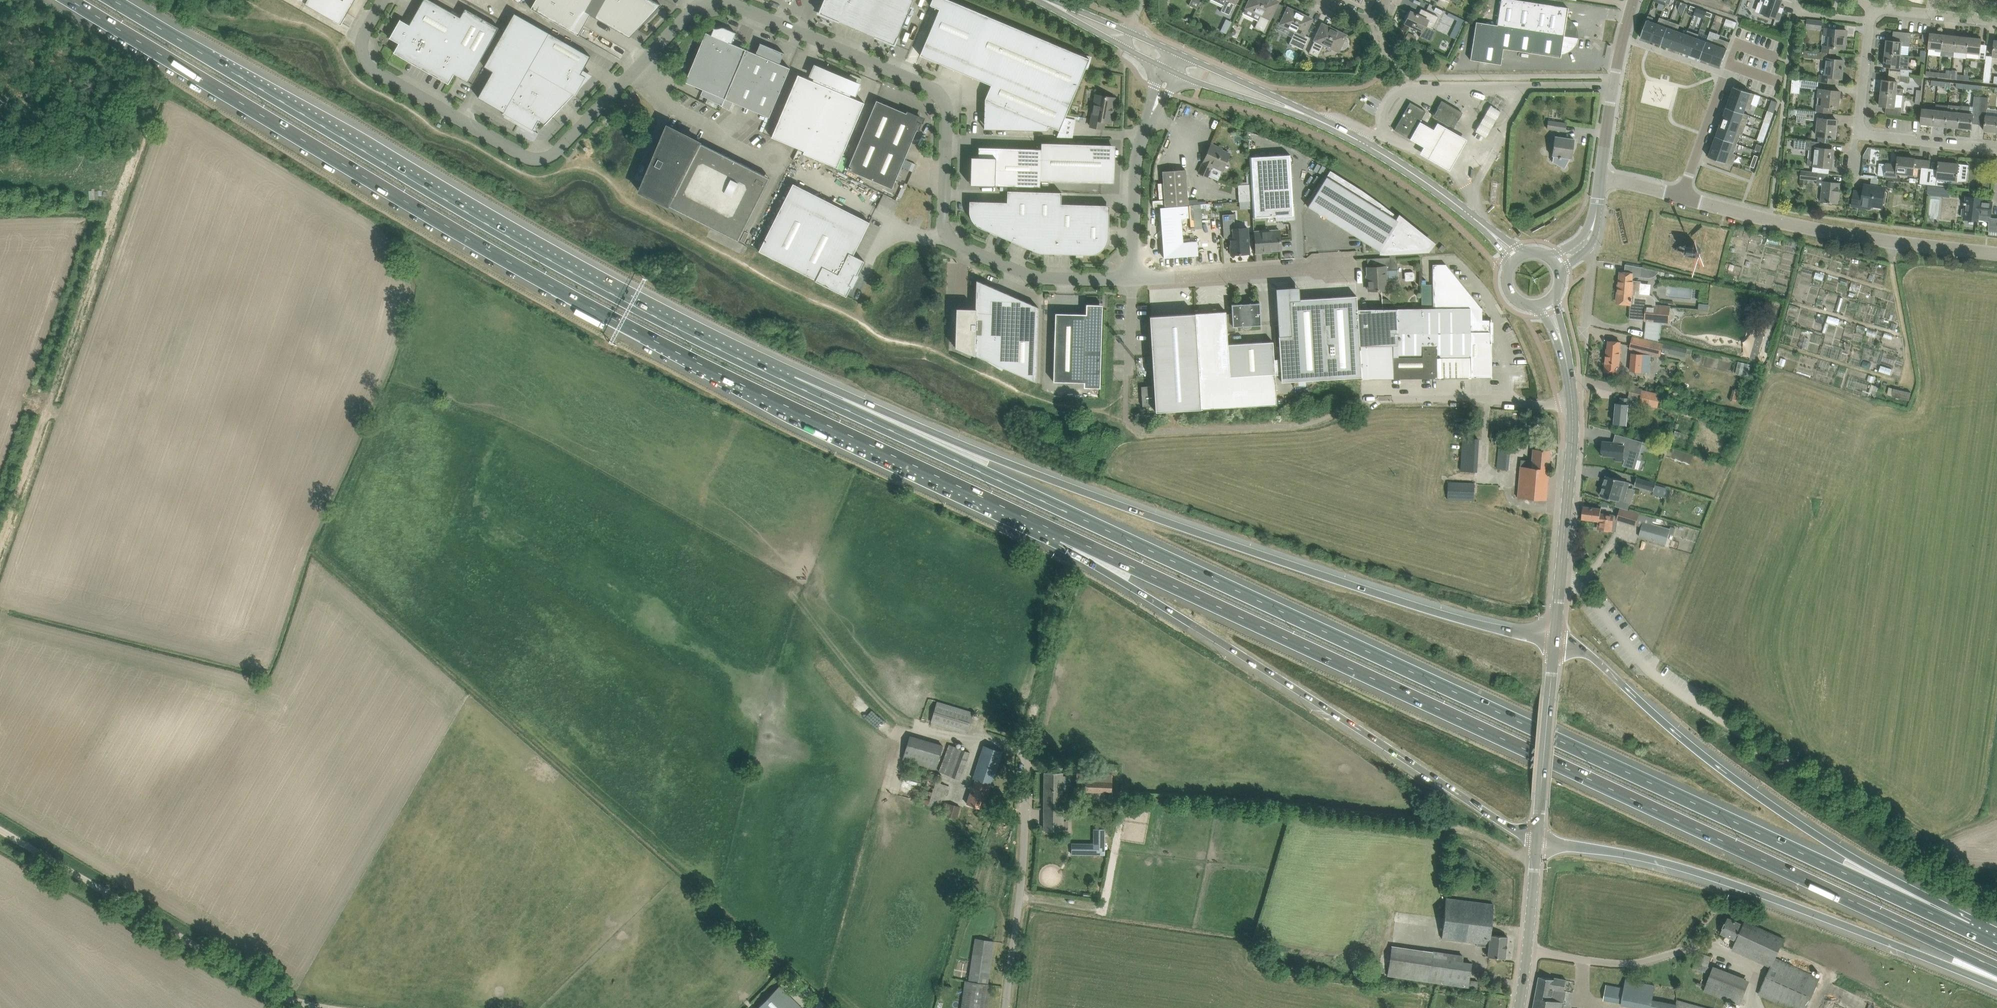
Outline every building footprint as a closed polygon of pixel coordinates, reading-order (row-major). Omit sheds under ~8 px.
[(306,4),(341,24),(355,0),(302,0),(306,3),(306,4)] [(461,17),(431,0),(424,0),(410,24),(400,19),(390,38),(399,43),(394,52),(449,84),(454,74),(468,82),(499,27),(466,8),(461,17)] [(531,8),(578,36),(591,14),(630,37),(661,4),(654,0),(536,0),(531,8)] [(819,13),(894,44),(912,0),(824,0),(819,13)] [(920,55),(991,85),(985,99),(985,100),(990,102),(990,111),(989,111),(988,116),(990,116),(990,128),(984,128),(984,129),(1048,131),(1048,130),(1047,130),(1048,126),(1059,130),(1085,69),(1087,69),(1091,57),(1080,53),(1079,54),(949,0),(932,0),(930,4),(940,8),(920,55)] [(1189,5),(1196,9),(1201,0),(1191,0),(1189,5)] [(1220,11),(1229,16),(1237,0),(1225,0),(1220,11)] [(1246,8),(1244,13),(1258,20),(1254,27),(1264,32),(1277,3),(1271,0),(1250,0),(1246,8)] [(1497,25),(1506,27),(1529,30),(1575,37),(1576,30),(1568,29),(1568,31),(1565,30),(1568,8),(1518,0),(1501,0),(1497,25)] [(1761,4),(1765,5),(1762,14),(1780,20),(1785,5),(1780,4),(1782,0),(1762,0),(1761,4)] [(918,8),(914,25),(920,26),(924,10),(918,8)] [(1288,8),(1284,17),(1280,24),(1295,31),(1289,44),(1303,50),(1310,37),(1304,34),(1307,28),(1311,19),(1296,12),(1295,11),(1295,10),(1294,9),(1293,9),(1292,9),(1291,9),(1290,8),(1289,8),(1288,8)] [(1705,15),(1707,11),(1706,11),(1701,9),(1696,8),(1695,11),(1694,15),(1704,18),(1705,15)] [(1438,17),(1435,15),(1426,11),(1423,16),(1420,14),(1419,16),(1410,11),(1409,13),(1408,14),(1407,15),(1407,16),(1406,17),(1406,18),(1405,19),(1405,20),(1405,21),(1404,23),(1422,31),(1420,36),(1430,42),(1431,40),(1432,40),(1432,39),(1433,39),(1434,38),(1434,37),(1435,37),(1435,36),(1435,35),(1435,34),(1435,33),(1435,32),(1436,30),(1433,29),(1438,17)] [(504,112),(529,68),(549,33),(515,13),(484,66),(493,71),(478,97),(504,112)] [(1449,13),(1447,16),(1457,20),(1450,37),(1455,39),(1461,28),(1464,22),(1464,20),(1449,13)] [(1651,41),(1658,24),(1652,22),(1654,18),(1648,16),(1641,37),(1651,41)] [(1661,45),(1670,21),(1660,18),(1658,24),(1651,41),(1652,41),(1661,45)] [(1226,19),(1220,31),(1226,33),(1231,22),(1226,19)] [(1671,48),(1678,31),(1680,25),(1670,21),(1661,45),(1671,48)] [(1500,64),(1503,48),(1506,27),(1497,25),(1476,22),(1470,60),(1500,64)] [(1322,24),(1308,53),(1317,57),(1324,44),(1338,51),(1340,48),(1343,49),(1344,49),(1345,48),(1346,48),(1346,47),(1347,47),(1347,46),(1348,45),(1348,44),(1348,43),(1348,42),(1348,41),(1347,40),(1344,38),(1346,35),(1344,34),(1343,33),(1342,32),(1341,32),(1340,31),(1339,31),(1337,31),(1322,24)] [(706,32),(685,82),(725,98),(746,49),(731,43),(732,41),(733,40),(732,40),(735,33),(736,33),(724,28),(723,28),(723,27),(722,27),(717,28),(716,29),(715,28),(713,28),(714,29),(711,35),(706,32)] [(1503,48),(1526,52),(1529,30),(1506,27),(1503,48)] [(1824,46),(1823,52),(1837,54),(1838,48),(1845,48),(1846,36),(1844,36),(1845,31),(1847,31),(1826,28),(1825,35),(1830,35),(1829,46),(1824,46)] [(1566,43),(1574,44),(1575,37),(1529,30),(1526,52),(1560,57),(1563,41),(1566,41),(1566,43)] [(1691,55),(1697,38),(1699,34),(1688,30),(1686,34),(1687,34),(1680,52),(1691,55)] [(1680,52),(1687,34),(1686,34),(1678,31),(1671,48),(1680,52)] [(1887,40),(1885,54),(1900,55),(1901,55),(1902,45),(1910,46),(1912,33),(1894,31),(1892,41),(1887,40)] [(591,56),(549,33),(529,68),(574,94),(576,95),(580,87),(593,75),(583,70),(591,56)] [(1943,34),(1931,33),(1929,48),(1942,50),(1943,34)] [(1954,51),(1956,36),(1943,34),(1942,50),(1954,51)] [(1969,37),(1956,36),(1954,51),(1967,52),(1969,37)] [(1981,38),(1969,37),(1967,52),(1966,57),(1979,58),(1981,38)] [(1700,59),(1706,41),(1697,38),(1691,55),(1700,59)] [(1710,62),(1719,38),(1718,40),(1714,38),(1712,43),(1706,41),(1700,59),(1710,62)] [(1710,62),(1721,66),(1730,42),(1719,38),(1710,62)] [(757,51),(756,53),(746,49),(725,98),(769,117),(790,68),(779,63),(780,61),(781,61),(784,53),(760,43),(757,51),(756,51),(757,51)] [(1821,52),(1804,50),(1804,57),(1821,59),(1821,52)] [(1900,55),(1885,54),(1884,66),(1899,68),(1902,68),(1901,75),(1909,76),(1912,76),(1913,70),(1909,69),(1910,57),(1911,57),(1911,55),(1901,55),(1900,55)] [(1819,82),(1820,82),(1839,84),(1839,78),(1842,78),(1843,67),(1841,67),(1842,61),(1844,61),(1844,60),(1827,59),(1826,75),(1820,75),(1819,82)] [(813,81),(798,75),(772,137),(804,151),(837,75),(815,66),(811,76),(814,77),(813,81)] [(545,124),(574,94),(529,68),(504,112),(503,113),(505,114),(504,116),(534,133),(537,127),(536,126),(539,120),(545,124)] [(1985,68),(1983,82),(1990,83),(1992,69),(1985,68)] [(1952,74),(1951,79),(1964,80),(1964,75),(1957,75),(1958,71),(1952,71),(1952,74)] [(803,153),(837,167),(864,103),(850,96),(851,93),(855,94),(859,84),(837,75),(804,151),(803,153)] [(1793,79),(1792,83),(1800,84),(1800,87),(1817,89),(1818,82),(1793,79)] [(1882,80),(1881,93),(1896,94),(1903,95),(1904,89),(1897,88),(1898,82),(1882,80)] [(1755,94),(1734,86),(1730,97),(1751,105),(1755,94)] [(1817,96),(1816,112),(1818,112),(1832,113),(1832,107),(1838,108),(1840,91),(1819,89),(1818,96),(1817,96)] [(1896,94),(1881,93),(1879,106),(1886,106),(1885,113),(1901,115),(1902,108),(1895,107),(1896,94)] [(1090,126),(1093,127),(1103,128),(1105,121),(1110,122),(1115,98),(1096,95),(1096,96),(1098,96),(1096,103),(1094,102),(1094,103),(1094,105),(1090,126)] [(1982,97),(1975,96),(1973,112),(1980,113),(1982,97)] [(1751,105),(1730,97),(1726,107),(1744,114),(1746,108),(1751,109),(1752,105),(1751,105)] [(906,113),(876,100),(848,168),(892,188),(917,130),(919,131),(922,121),(921,117),(907,111),(906,113)] [(1769,108),(1768,111),(1770,112),(1774,113),(1775,110),(1778,102),(1772,100),(1769,108)] [(1454,128),(1462,113),(1442,101),(1433,116),(1454,128)] [(1426,111),(1410,102),(1394,130),(1410,139),(1426,111)] [(1483,137),(1500,111),(1489,104),(1473,131),(1483,137)] [(1948,111),(1946,127),(1959,128),(1960,113),(1961,105),(1949,104),(1948,111)] [(1960,113),(1959,128),(1972,129),(1973,114),(1969,113),(1970,106),(1961,105),(1960,113)] [(1183,106),(1178,123),(1187,125),(1192,108),(1183,106)] [(1545,106),(1543,114),(1559,117),(1561,109),(1545,106)] [(1744,114),(1726,107),(1723,117),(1744,124),(1746,125),(1750,116),(1744,114)] [(1923,109),(1921,124),(1934,125),(1935,110),(1923,109)] [(1796,122),(1806,123),(1807,111),(1798,110),(1797,114),(1796,122)] [(1935,110),(1934,125),(1946,127),(1948,111),(1935,110)] [(1986,115),(1984,131),(1996,132),(1996,117),(1986,115)] [(1744,124),(1723,117),(1720,126),(1741,134),(1744,124)] [(1817,136),(1818,136),(1818,142),(1826,143),(1826,137),(1835,138),(1837,120),(1819,118),(1817,136)] [(1548,121),(1547,129),(1565,131),(1566,123),(1548,121)] [(1420,122),(1409,140),(1424,148),(1420,155),(1449,171),(1468,139),(1439,123),(1435,130),(1420,122)] [(738,241),(770,178),(667,126),(639,191),(738,241)] [(1741,134),(1720,126),(1716,136),(1737,144),(1741,134)] [(1573,147),(1574,139),(1555,136),(1554,143),(1556,144),(1555,149),(1553,149),(1552,156),(1553,156),(1552,161),(1565,168),(1570,158),(1571,159),(1572,151),(1572,147),(1573,147)] [(1737,144),(1716,136),(1712,146),(1734,154),(1737,144)] [(1814,160),(1808,159),(1807,165),(1813,165),(1813,167),(1819,168),(1818,172),(1828,174),(1829,167),(1832,168),(1832,163),(1830,162),(1832,150),(1822,149),(1822,142),(1795,139),(1794,148),(1815,151),(1814,160)] [(1041,149),(1040,181),(1110,183),(1111,145),(1041,143),(1041,149)] [(1211,144),(1205,157),(1203,162),(1199,173),(1207,176),(1213,164),(1223,168),(1230,154),(1218,149),(1218,148),(1211,144)] [(1734,154),(1712,146),(1708,157),(1733,165),(1736,155),(1734,154)] [(1040,187),(1040,181),(1041,149),(978,147),(978,157),(971,157),(970,185),(1040,187)] [(1249,157),(1251,179),(1253,217),(1275,216),(1276,221),(1295,220),(1294,206),(1293,206),(1290,154),(1249,157)] [(1897,173),(1913,175),(1915,158),(1898,157),(1898,162),(1897,162),(1897,164),(1898,164),(1898,165),(1886,164),(1885,176),(1897,177),(1897,173)] [(1938,172),(1928,171),(1927,182),(1950,185),(1952,181),(1957,182),(1957,176),(1958,176),(1959,173),(1967,174),(1968,165),(1969,165),(1939,162),(1939,164),(1938,164),(1938,166),(1938,172)] [(1922,168),(1920,182),(1927,182),(1928,171),(1929,168),(1922,168)] [(1185,169),(1163,171),(1165,206),(1188,204),(1185,169)] [(1330,170),(1308,207),(1380,251),(1385,251),(1390,251),(1390,257),(1397,257),(1420,255),(1420,249),(1427,249),(1431,243),(1400,218),(1380,203),(1361,189),(1336,174),(1330,170)] [(1801,170),(1800,179),(1817,181),(1818,172),(1801,170)] [(1817,185),(1823,186),(1821,202),(1838,204),(1840,183),(1818,180),(1817,185)] [(1989,181),(1978,180),(1977,188),(1988,190),(1989,181)] [(1929,186),(1928,194),(1939,196),(1940,187),(1929,186)] [(1864,187),(1863,192),(1854,191),(1852,206),(1869,209),(1870,203),(1882,205),(1885,191),(1864,187)] [(1007,202),(1013,202),(1011,241),(1033,250),(1034,191),(1007,191),(1007,202)] [(1061,192),(1034,191),(1033,250),(1040,253),(1054,253),(1056,204),(1061,204),(1061,192)] [(853,255),(863,236),(793,201),(795,197),(788,193),(759,251),(816,280),(815,281),(846,296),(851,286),(852,287),(858,276),(857,275),(864,261),(853,255)] [(1965,208),(1962,208),(1961,216),(1964,216),(1964,219),(1989,221),(1988,231),(1996,232),(1996,218),(1990,217),(1990,215),(1991,215),(1992,202),(1980,200),(1980,198),(1966,197),(1965,208)] [(973,222),(974,223),(975,224),(976,225),(979,227),(990,231),(991,202),(980,201),(980,212),(969,212),(969,213),(970,214),(970,216),(971,218),(972,221),(973,222)] [(990,231),(1009,240),(1011,241),(1013,202),(1007,202),(991,202),(990,231)] [(1076,254),(1077,226),(1077,204),(1061,204),(1056,204),(1054,253),(1076,254)] [(1077,226),(1109,227),(1109,217),(1098,216),(1099,205),(1077,204),(1077,226)] [(1180,206),(1170,207),(1160,208),(1164,258),(1198,255),(1197,241),(1183,242),(1180,206)] [(1223,215),(1223,228),(1224,238),(1230,238),(1231,254),(1241,254),(1241,252),(1249,251),(1247,227),(1235,228),(1234,214),(1223,215)] [(1109,227),(1077,226),(1076,254),(1090,254),(1092,254),(1093,254),(1095,254),(1096,253),(1098,253),(1099,252),(1101,251),(1102,250),(1103,249),(1104,247),(1105,246),(1106,245),(1107,243),(1108,242),(1108,240),(1108,238),(1109,227)] [(1281,250),(1280,233),(1279,229),(1263,230),(1263,231),(1255,231),(1256,253),(1264,252),(1264,251),(1281,250)] [(1692,258),(1695,258),(1701,253),(1702,251),(1697,244),(1694,244),(1687,249),(1687,251),(1692,258)] [(1390,257),(1367,258),(1367,259),(1378,258),(1378,266),(1367,267),(1368,291),(1387,290),(1386,280),(1394,280),(1393,269),(1397,269),(1397,257),(1390,257)] [(1446,264),(1433,264),(1433,308),(1445,308),(1446,329),(1436,329),(1436,357),(1470,357),(1470,376),(1470,377),(1491,376),(1491,378),(1492,378),(1491,342),(1491,343),(1490,343),(1489,320),(1482,320),(1482,308),(1481,308),(1446,265),(1446,264)] [(1625,264),(1624,273),(1621,273),(1621,280),(1619,280),(1617,303),(1646,305),(1645,321),(1646,321),(1644,338),(1660,341),(1661,323),(1669,323),(1669,321),(1672,319),(1675,316),(1675,312),(1673,309),(1670,308),(1671,306),(1656,304),(1656,305),(1655,305),(1656,302),(1655,299),(1652,295),(1648,294),(1640,293),(1641,281),(1633,280),(1633,277),(1635,276),(1651,277),(1654,276),(1657,275),(1659,272),(1659,270),(1642,267),(1625,264)] [(1413,272),(1404,272),(1405,281),(1413,281),(1415,279),(1415,274),(1413,272)] [(1038,307),(977,280),(976,309),(956,308),(955,347),(987,360),(987,361),(1002,370),(1003,367),(1036,382),(1038,307)] [(1859,285),(1852,283),(1850,291),(1857,293),(1859,285)] [(1282,381),(1361,377),(1360,349),(1359,336),(1358,321),(1357,309),(1357,295),(1300,299),(1299,287),(1276,288),(1278,325),(1275,325),(1276,346),(1279,346),(1282,381)] [(1671,287),(1671,296),(1689,297),(1689,288),(1671,287)] [(1273,341),(1228,344),(1227,326),(1233,326),(1243,326),(1243,328),(1245,329),(1247,329),(1249,328),(1251,327),(1251,325),(1261,325),(1260,303),(1231,304),(1232,313),(1226,314),(1226,311),(1195,313),(1200,388),(1201,409),(1277,404),(1273,341)] [(1084,388),(1100,388),(1103,305),(1086,304),(1086,314),(1055,313),(1053,382),(1084,383),(1084,388)] [(1446,329),(1445,308),(1433,308),(1397,309),(1357,309),(1358,321),(1359,336),(1360,349),(1361,377),(1361,378),(1384,378),(1384,377),(1428,377),(1428,378),(1437,378),(1437,377),(1455,376),(1455,377),(1470,377),(1470,357),(1436,357),(1436,329),(1446,329)] [(1816,314),(1802,309),(1801,314),(1814,319),(1816,314)] [(1200,388),(1195,313),(1150,316),(1155,411),(1201,409),(1200,388)] [(1839,320),(1828,317),(1827,322),(1838,325),(1839,320)] [(1864,333),(1866,327),(1858,324),(1856,331),(1864,333)] [(1866,335),(1875,337),(1877,331),(1868,329),(1866,335)] [(1630,348),(1660,356),(1663,344),(1633,336),(1630,348)] [(1800,346),(1806,348),(1808,339),(1803,338),(1800,346)] [(1607,349),(1607,350),(1605,371),(1619,372),(1621,350),(1620,350),(1620,342),(1609,341),(1608,349),(1607,349)] [(1680,347),(1670,345),(1669,353),(1680,356),(1686,357),(1686,354),(1687,348),(1680,347)] [(1631,353),(1630,362),(1629,370),(1649,372),(1650,355),(1631,353)] [(1891,375),(1897,356),(1886,353),(1880,371),(1891,375)] [(1152,385),(1141,386),(1143,405),(1153,404),(1152,385)] [(1631,386),(1629,396),(1640,399),(1639,403),(1657,407),(1661,393),(1631,386)] [(1909,399),(1911,392),(1893,388),(1892,395),(1909,399)] [(1615,423),(1625,424),(1627,424),(1629,404),(1628,404),(1629,399),(1621,398),(1621,404),(1617,403),(1615,423)] [(1616,435),(1614,443),(1603,442),(1601,455),(1603,456),(1603,454),(1616,456),(1616,460),(1623,460),(1623,459),(1625,460),(1624,465),(1635,468),(1642,442),(1643,442),(1615,434),(1616,435)] [(1459,471),(1471,471),(1472,437),(1460,437),(1459,471)] [(1498,448),(1496,468),(1509,469),(1510,449),(1498,448)] [(1521,460),(1520,470),(1517,497),(1536,499),(1546,500),(1550,450),(1533,449),(1532,461),(1521,460)] [(1630,482),(1624,481),(1606,475),(1600,496),(1603,496),(1603,498),(1610,500),(1611,499),(1618,501),(1616,506),(1627,510),(1629,502),(1625,501),(1630,482)] [(1635,486),(1654,491),(1656,483),(1637,477),(1635,486)] [(1448,482),(1447,499),(1473,500),(1473,499),(1474,483),(1448,482)] [(1601,509),(1594,508),(1584,506),(1583,519),(1599,521),(1598,529),(1612,530),(1613,515),(1601,513),(1601,509)] [(1635,525),(1636,524),(1642,526),(1639,536),(1666,544),(1670,529),(1652,524),(1654,518),(1646,516),(1621,508),(1617,520),(1635,525)] [(937,702),(931,722),(967,733),(973,712),(937,702)] [(910,734),(902,759),(935,768),(943,743),(910,734)] [(939,771),(949,775),(960,780),(970,752),(959,748),(948,744),(939,771)] [(971,786),(970,789),(972,790),(967,804),(982,809),(987,792),(987,791),(989,784),(992,784),(1003,751),(984,745),(973,778),(976,779),(973,786),(971,786)] [(951,786),(940,782),(943,775),(928,770),(918,801),(939,807),(944,792),(948,794),(951,786)] [(1044,830),(1054,830),(1063,830),(1063,790),(1070,790),(1071,776),(1063,775),(1063,772),(1044,772),(1044,830)] [(1076,773),(1076,791),(1113,791),(1112,773),(1076,773)] [(944,802),(941,815),(957,819),(960,807),(944,802)] [(1071,849),(1071,855),(1105,855),(1105,829),(1099,829),(1099,849),(1071,849)] [(1493,904),(1447,898),(1442,938),(1467,941),(1477,943),(1476,946),(1489,947),(1488,956),(1505,958),(1507,936),(1490,935),(1493,904)] [(1730,937),(1737,940),(1733,949),(1756,960),(1755,962),(1770,969),(1759,994),(1791,1007),(1806,1007),(1819,978),(1775,958),(1780,948),(1784,939),(1745,921),(1744,925),(1728,918),(1721,933),(1730,937)] [(994,941),(975,938),(969,981),(965,981),(961,1007),(987,1007),(991,985),(987,984),(994,941)] [(1388,976),(1458,986),(1477,989),(1479,980),(1469,979),(1472,963),(1462,962),(1463,956),(1392,946),(1388,976)] [(1698,952),(1693,968),(1706,972),(1711,956),(1698,952)] [(1750,980),(1713,966),(1704,991),(1740,1005),(1750,980)] [(1567,990),(1565,990),(1567,980),(1560,979),(1555,978),(1554,979),(1539,976),(1534,1007),(1563,1007),(1567,990)] [(1621,1003),(1621,1004),(1641,1007),(1676,1007),(1676,1004),(1653,1000),(1655,986),(1626,980),(1624,989),(1606,985),(1604,1000),(1621,1003)] [(758,1007),(803,1007),(780,986),(758,1007)]
